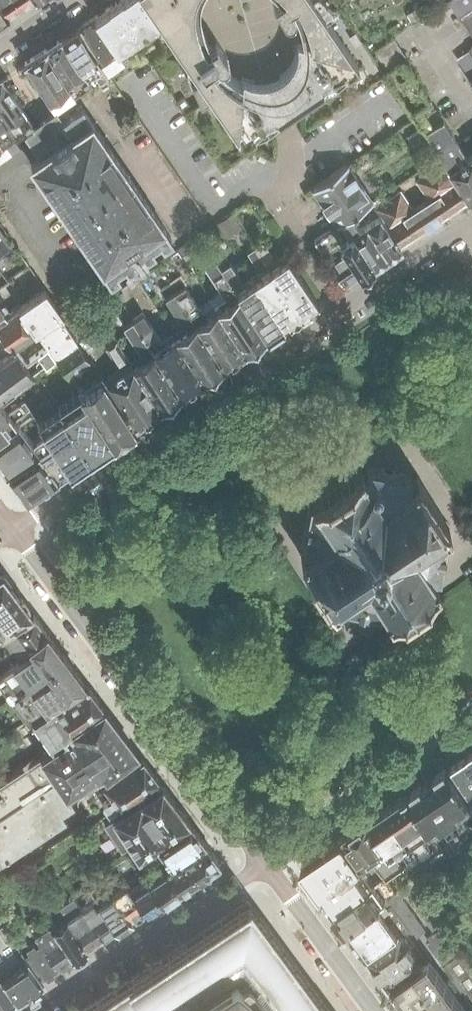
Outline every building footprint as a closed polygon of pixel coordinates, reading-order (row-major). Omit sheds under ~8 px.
[(22,8),(16,0),(0,0),(0,4),(10,17),(22,8)] [(34,0),(16,0),(22,8),(34,0)] [(113,2),(139,40),(156,27),(156,16),(145,0),(117,0),(113,2)] [(358,66),(313,0),(278,0),(273,4),(276,8),(279,12),(282,17),(283,19),(285,20),(287,20),(289,20),(290,20),(291,19),(292,18),(293,17),(293,16),(293,15),(293,13),(293,12),(294,12),(295,16),(298,26),(299,30),(300,32),(301,37),(301,41),(296,39),(296,43),(296,48),(296,51),(295,51),(295,52),(294,56),(293,60),(291,64),(288,67),(285,71),(282,74),(278,76),(279,76),(278,76),(275,78),(274,78),(270,80),(266,81),(263,81),(260,81),(254,81),(250,80),(246,78),(241,76),(241,82),(237,80),(233,78),(231,76),(228,74),(224,71),(220,68),(217,64),(219,65),(220,65),(221,65),(223,65),(224,65),(225,64),(226,63),(227,62),(227,61),(227,60),(227,59),(227,57),(227,56),(226,55),(222,51),(219,47),(216,42),(211,46),(208,42),(206,38),(204,34),(203,30),(201,26),(200,22),(200,18),(199,12),(198,12),(198,9),(198,6),(198,5),(198,2),(199,2),(199,0),(145,0),(198,77),(192,81),(200,100),(209,94),(243,144),(288,113),(358,66)] [(423,14),(424,15),(425,14),(446,0),(447,0),(444,0),(423,14)] [(450,6),(446,0),(425,14),(429,20),(450,6)] [(467,26),(471,33),(471,0),(448,0),(467,26)] [(124,52),(139,40),(113,2),(93,16),(93,17),(123,61),(128,57),(124,52)] [(10,17),(0,4),(0,23),(10,17)] [(411,22),(422,15),(417,6),(406,14),(411,22)] [(123,62),(123,61),(93,17),(75,28),(107,74),(123,62)] [(102,77),(107,74),(75,28),(60,39),(91,84),(102,77)] [(374,51),(386,69),(405,56),(393,38),(374,51)] [(91,84),(60,39),(44,49),(76,96),(92,85),(91,84)] [(53,111),(76,96),(44,49),(23,62),(53,111)] [(468,199),(471,196),(471,153),(465,157),(441,119),(427,101),(400,62),(383,72),(442,161),(468,199)] [(24,114),(1,80),(0,80),(0,117),(2,119),(6,126),(24,114)] [(182,108),(188,105),(183,97),(177,101),(182,108)] [(70,114),(62,119),(57,111),(23,133),(37,155),(27,162),(101,269),(109,281),(119,274),(116,269),(123,264),(126,269),(136,262),(133,257),(141,252),(144,256),(154,250),(151,245),(159,240),(160,243),(170,236),(81,107),(70,114)] [(425,137),(418,128),(406,135),(413,145),(425,137)] [(1,149),(15,139),(10,130),(0,137),(0,147),(1,149)] [(370,202),(398,246),(468,199),(442,161),(414,179),(427,198),(412,208),(399,188),(376,205),(373,200),(370,202)] [(336,223),(351,214),(356,211),(370,202),(373,200),(347,163),(312,188),(336,223)] [(356,211),(358,214),(365,209),(370,217),(363,221),(386,254),(398,246),(370,202),(356,211)] [(231,213),(217,222),(224,233),(239,223),(231,213)] [(372,264),(386,254),(363,221),(358,225),(351,214),(336,223),(312,239),(321,252),(338,241),(349,233),(372,264)] [(12,247),(0,230),(0,256),(12,247)] [(372,264),(349,233),(338,241),(360,272),(372,264)] [(253,245),(301,312),(317,301),(283,251),(274,257),(261,239),(253,245)] [(360,272),(338,241),(321,252),(343,283),(360,272)] [(184,258),(197,250),(192,242),(179,250),(184,258)] [(250,275),(283,323),(301,312),(253,245),(245,250),(258,269),(250,275)] [(212,255),(266,335),(283,323),(250,275),(242,281),(222,249),(212,255)] [(214,303),(244,349),(266,335),(212,255),(203,261),(225,296),(214,303)] [(174,290),(224,363),(244,349),(214,303),(203,311),(184,283),(174,290)] [(164,297),(174,290),(170,284),(160,291),(164,297)] [(2,337),(10,348),(37,331),(60,315),(62,314),(45,289),(18,308),(7,316),(0,321),(0,339),(2,337)] [(172,332),(203,378),(224,363),(174,290),(164,297),(182,324),(172,332)] [(132,319),(182,392),(203,378),(172,332),(160,339),(142,312),(132,319)] [(47,346),(28,359),(37,371),(56,357),(77,341),(60,315),(37,331),(47,346)] [(130,360),(160,406),(182,392),(132,319),(122,326),(141,353),(130,360)] [(106,382),(134,424),(160,406),(130,360),(129,361),(108,331),(101,336),(121,366),(105,377),(107,382),(106,382)] [(77,341),(56,357),(72,380),(83,396),(112,439),(132,425),(99,376),(88,384),(84,377),(82,379),(80,375),(81,374),(79,371),(74,370),(74,369),(88,359),(77,341)] [(11,385),(14,388),(33,374),(16,350),(0,361),(0,394),(11,385)] [(0,394),(0,404),(17,392),(14,388),(11,385),(0,394)] [(83,396),(61,411),(90,454),(109,441),(112,439),(83,396)] [(0,417),(0,439),(19,426),(18,424),(16,425),(12,420),(28,408),(23,401),(6,413),(0,417)] [(61,411),(40,426),(44,432),(51,441),(69,468),(88,455),(90,454),(61,411)] [(0,439),(0,466),(6,473),(26,459),(37,451),(51,441),(44,432),(30,441),(19,426),(0,439)] [(26,459),(6,473),(22,495),(27,496),(45,484),(68,469),(59,455),(51,441),(37,451),(26,459)] [(416,477),(410,481),(411,475),(364,466),(364,473),(359,465),(335,482),(311,497),(315,503),(308,502),(299,550),(303,551),(298,554),(331,605),(337,601),(336,606),(351,609),(383,615),(384,610),(387,616),(437,582),(433,576),(439,577),(448,531),(442,529),(448,525),(416,477)] [(0,632),(30,611),(17,593),(3,576),(0,575),(0,632)] [(0,656),(0,659),(5,666),(17,657),(30,646),(27,642),(44,630),(33,615),(1,637),(9,649),(0,656)] [(32,717),(54,701),(84,682),(44,630),(27,642),(30,646),(17,657),(0,669),(0,682),(27,718),(31,715),(32,717)] [(102,707),(103,707),(88,687),(58,707),(54,701),(32,717),(52,743),(62,736),(64,739),(38,755),(0,781),(0,861),(64,819),(60,812),(73,804),(66,794),(101,771),(103,775),(137,752),(102,707)] [(471,797),(471,748),(449,763),(471,797)] [(107,813),(158,780),(139,755),(99,781),(111,795),(100,802),(107,813)] [(409,790),(439,834),(444,832),(455,849),(471,838),(471,797),(449,763),(409,790)] [(138,855),(190,822),(161,784),(111,817),(111,818),(102,824),(120,850),(129,844),(136,857),(138,855)] [(409,790),(389,803),(427,856),(442,847),(435,837),(439,834),(409,790)] [(417,863),(427,856),(389,803),(370,816),(404,864),(414,858),(417,863)] [(370,816),(342,836),(361,863),(371,856),(382,872),(386,876),(387,876),(404,864),(370,816)] [(178,858),(192,848),(204,840),(190,822),(138,855),(145,866),(163,854),(170,863),(178,858)] [(371,856),(361,863),(342,836),(302,863),(333,906),(382,872),(371,856)] [(192,848),(205,868),(218,859),(204,840),(192,848)] [(192,848),(178,858),(170,863),(147,879),(159,900),(205,868),(192,848)] [(333,906),(347,925),(379,902),(395,889),(387,876),(386,876),(382,872),(333,906)] [(143,873),(127,884),(145,910),(159,900),(147,879),(143,873)] [(347,925),(367,952),(399,929),(385,909),(391,904),(416,939),(426,929),(403,896),(407,894),(432,929),(440,923),(412,879),(395,889),(379,902),(347,925)] [(127,884),(113,894),(130,919),(145,910),(127,884)] [(130,919),(113,894),(98,904),(115,929),(130,919)] [(86,949),(101,939),(80,909),(81,909),(71,895),(57,906),(66,918),(67,919),(86,949)] [(81,909),(80,909),(101,939),(115,929),(98,904),(95,899),(81,909)] [(260,917),(259,919),(253,911),(248,904),(175,952),(162,960),(161,958),(81,1010),(329,1010),(260,917)] [(391,904),(385,909),(399,929),(367,952),(391,985),(421,963),(421,962),(427,955),(416,939),(391,904)] [(66,918),(51,929),(71,959),(86,949),(67,919),(66,918)] [(17,941),(32,931),(25,919),(14,925),(18,930),(12,934),(17,941)] [(13,997),(40,980),(25,955),(23,952),(4,924),(0,926),(0,977),(13,997)] [(71,959),(51,929),(48,924),(33,933),(38,941),(57,969),(71,959)] [(471,1003),(471,976),(456,952),(452,955),(435,929),(426,939),(471,1003)] [(23,952),(25,955),(40,980),(57,969),(38,941),(34,943),(32,941),(25,946),(27,949),(23,952)] [(410,1010),(468,1010),(427,955),(421,962),(421,963),(391,985),(410,1010)] [(13,997),(0,977),(0,1006),(13,997)]
